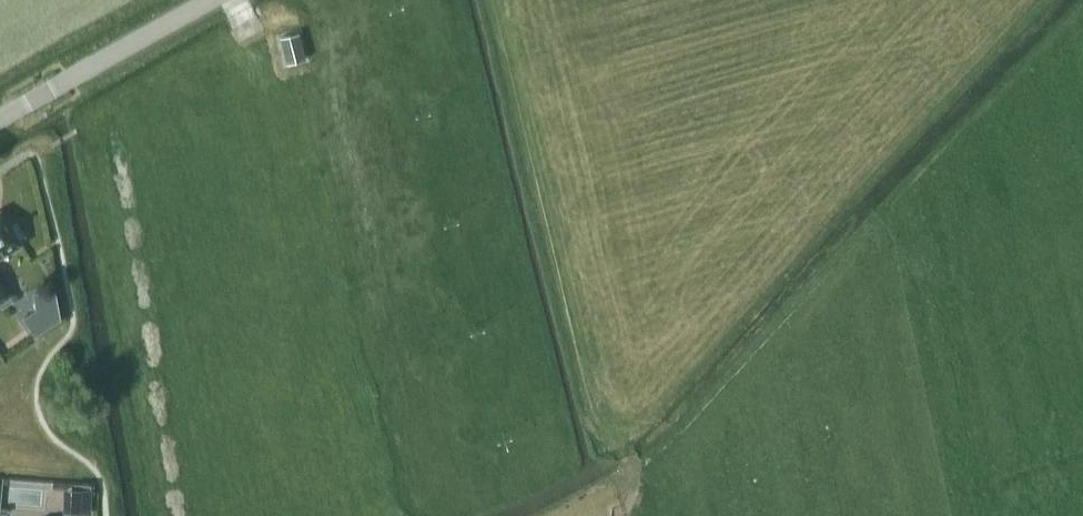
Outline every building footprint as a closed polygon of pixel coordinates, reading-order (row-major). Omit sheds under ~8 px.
[(304,58),(297,32),(280,37),(287,63),(304,58)] [(20,242),(18,239),(25,235),(16,222),(10,226),(0,210),(0,255),(20,242)] [(90,488),(77,487),(76,510),(90,510),(90,488)]
